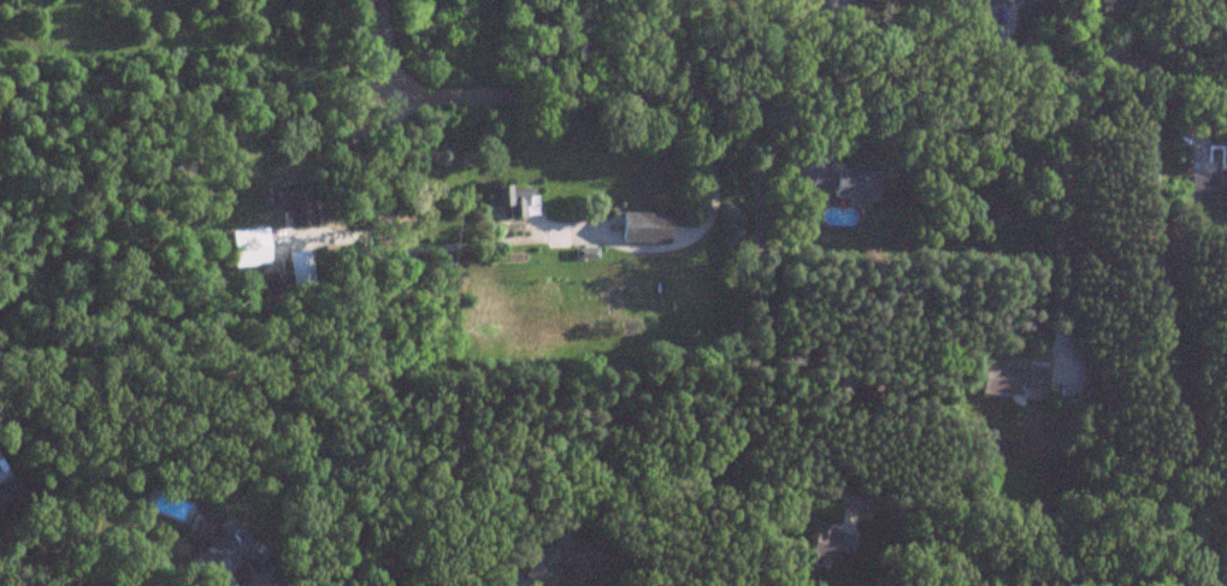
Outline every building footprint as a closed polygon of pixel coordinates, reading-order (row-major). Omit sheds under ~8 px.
[(827,198),(872,199),(873,171),(799,168),(798,190),(827,190),(827,198)] [(1185,199),(1226,200),(1226,171),(1185,171),(1185,199)] [(308,187),(287,188),(287,183),(262,185),(263,206),(284,205),(286,228),(311,226),(308,187)] [(483,186),(484,206),(508,206),(508,218),(524,218),(523,190),(508,191),(508,185),(483,186)] [(616,241),(664,242),(665,213),(617,212),(616,241)] [(231,266),(267,264),(265,229),(229,231),(231,266)] [(291,286),(310,284),(306,250),(287,252),(291,286)] [(287,295),(283,272),(261,275),(264,298),(287,295)] [(1043,397),(1045,368),(979,363),(977,392),(1043,397)] [(202,585),(228,585),(219,574),(244,554),(222,526),(180,560),(202,585)] [(852,534),(806,530),(804,558),(832,560),(832,555),(850,557),(852,534)]
